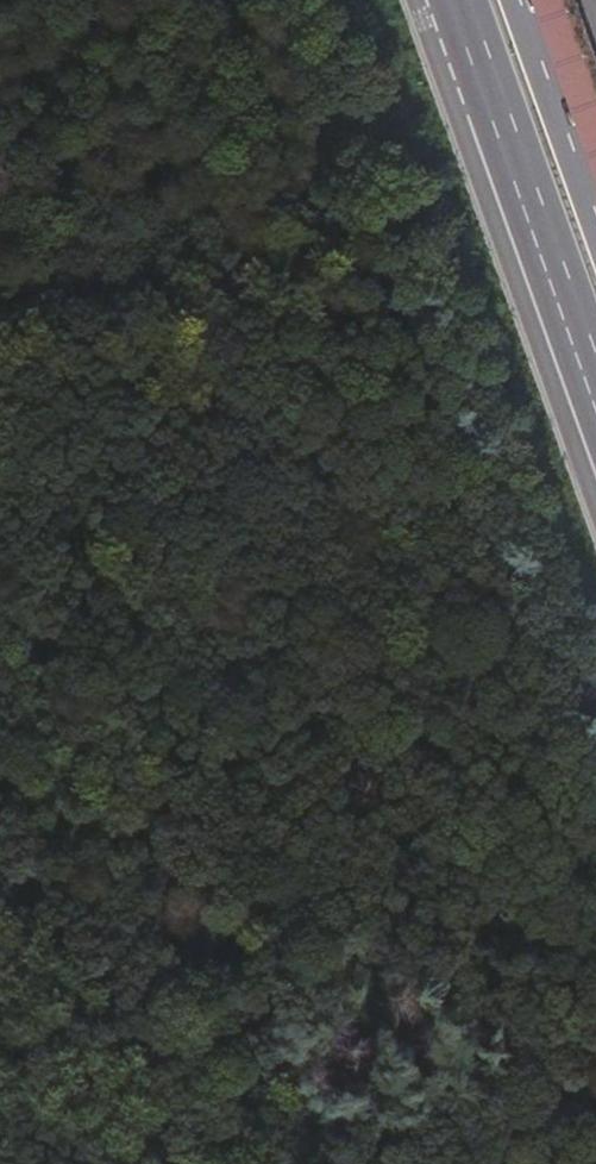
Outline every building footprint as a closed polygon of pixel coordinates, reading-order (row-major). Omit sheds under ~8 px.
[(570,0),(526,0),(595,195),(595,73),(570,0)]
